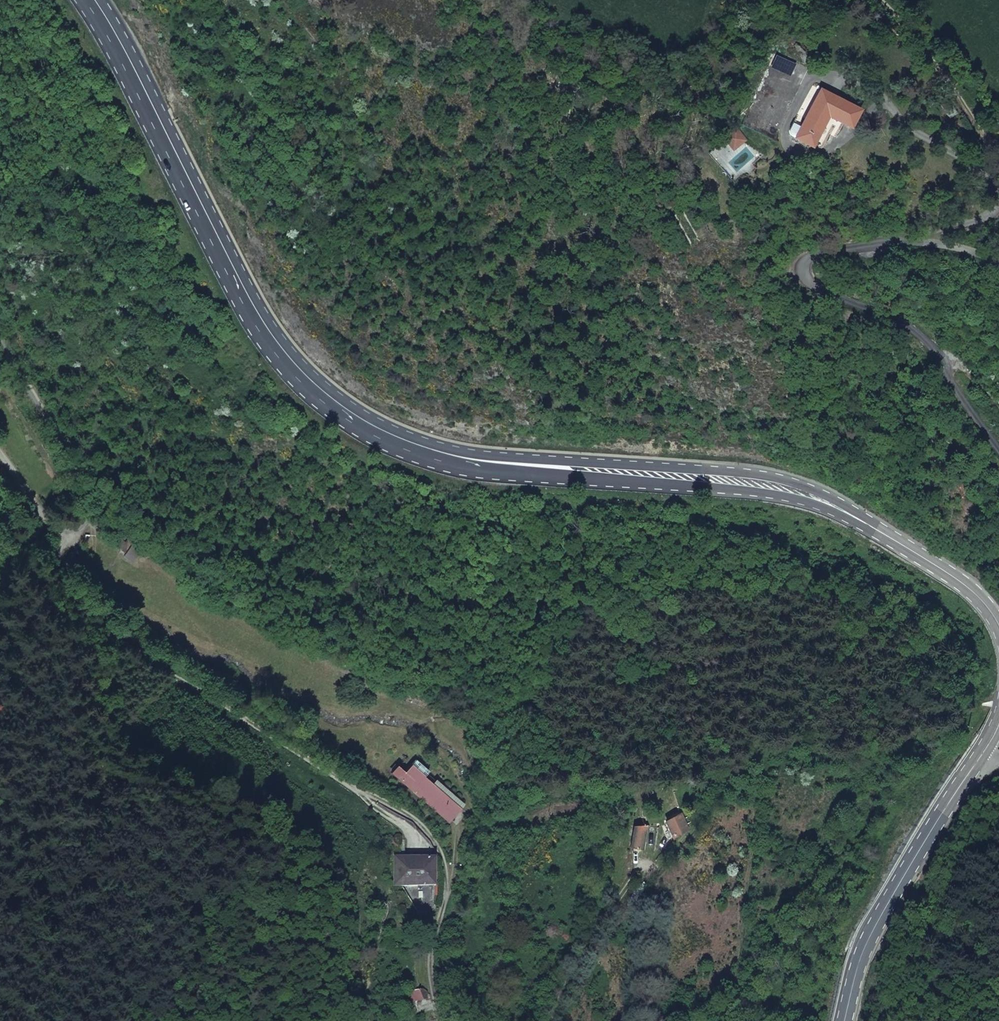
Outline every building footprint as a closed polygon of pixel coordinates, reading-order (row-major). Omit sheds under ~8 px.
[(820,91),(800,128),(817,137),(828,117),(833,119),(850,128),(859,112),(820,91)] [(800,128),(795,138),(812,147),(817,137),(800,128)] [(120,556),(124,549),(104,538),(100,545),(120,556)] [(132,549),(126,546),(124,549),(120,556),(126,560),(132,549)] [(132,550),(140,554),(142,551),(134,546),(132,550)] [(132,550),(132,549),(126,560),(124,563),(132,568),(140,554),(132,550)] [(416,761),(405,775),(408,777),(402,784),(452,823),(462,810),(433,786),(424,779),(430,772),(416,761)] [(433,786),(462,810),(466,805),(437,781),(433,786)] [(671,837),(686,829),(678,814),(665,820),(664,807),(639,808),(640,825),(630,826),(627,847),(640,849),(645,826),(665,824),(671,837)] [(433,858),(393,856),(393,884),(433,886),(433,858)]
